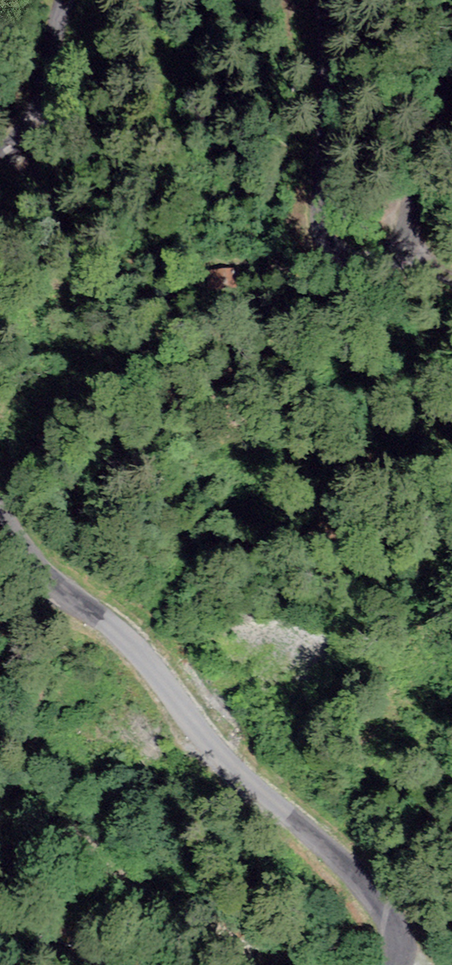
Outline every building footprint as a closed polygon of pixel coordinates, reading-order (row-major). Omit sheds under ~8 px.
[(246,270),(206,270),(205,291),(246,291),(246,270)]
